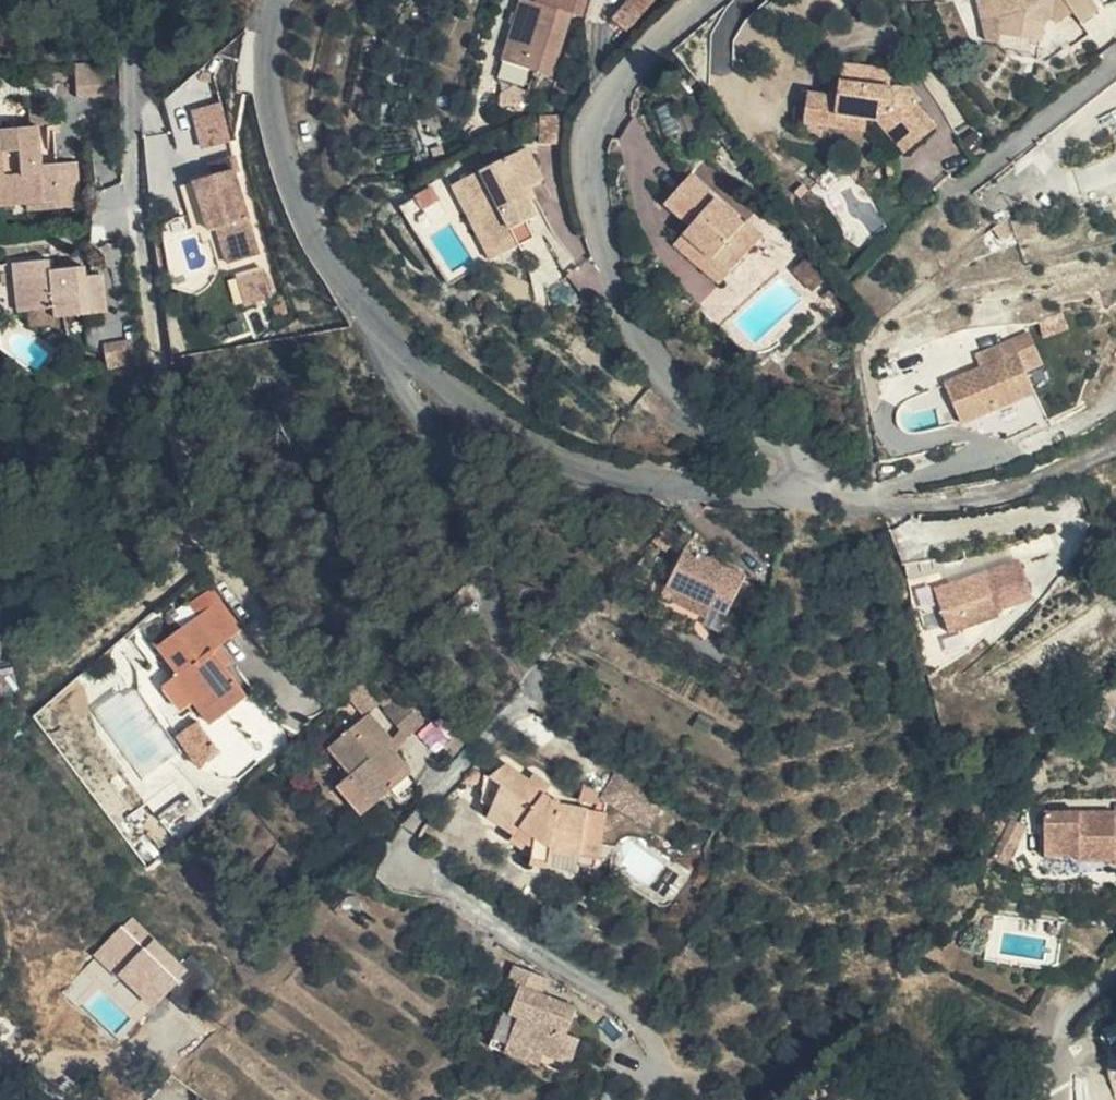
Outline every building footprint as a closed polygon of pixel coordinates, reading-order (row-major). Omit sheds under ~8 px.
[(545,78),(566,18),(576,21),(583,0),(534,0),(532,7),(516,1),(496,61),(545,78)] [(644,0),(625,0),(608,19),(621,28),(644,0)] [(998,0),(993,0),(998,34),(1014,38),(1017,27),(1018,23),(998,0)] [(1018,23),(1017,27),(1055,36),(1060,19),(1069,14),(1072,18),(1088,7),(1095,17),(1114,4),(1111,0),(998,0),(1018,23)] [(108,95),(108,63),(74,63),(73,95),(108,95)] [(840,79),(873,85),(875,69),(842,63),(840,79)] [(915,92),(873,85),(840,79),(838,97),(809,93),(804,120),(833,126),(835,115),(867,120),(881,124),(904,153),(936,129),(919,106),(923,103),(915,92)] [(27,102),(28,109),(42,108),(40,101),(27,102)] [(219,103),(191,108),(197,146),(225,142),(219,103)] [(42,108),(28,109),(29,127),(35,127),(48,126),(42,108)] [(865,131),(867,120),(835,115),(833,126),(865,131)] [(555,134),(558,119),(530,120),(529,147),(555,147),(555,134)] [(29,127),(0,127),(0,203),(18,203),(19,211),(72,214),(72,166),(34,166),(35,127),(29,127)] [(449,188),(489,265),(527,246),(518,227),(524,225),(511,200),(532,190),(515,155),(449,188)] [(698,212),(696,214),(739,258),(766,230),(748,215),(752,210),(700,158),(673,187),(698,212)] [(209,174),(229,170),(228,163),(208,167),(209,174)] [(213,264),(247,258),(229,170),(209,174),(187,179),(198,230),(206,228),(213,264)] [(758,204),(752,210),(748,215),(766,230),(774,221),(758,204)] [(739,258),(696,214),(684,226),(729,269),(739,258)] [(56,308),(57,314),(109,313),(108,274),(87,274),(87,265),(53,266),(52,253),(18,254),(18,252),(1,252),(3,309),(33,308),(56,308)] [(252,301),(248,275),(227,279),(231,304),(252,301)] [(57,324),(57,314),(56,308),(33,308),(33,324),(57,324)] [(1061,324),(1055,308),(1036,318),(1043,332),(1061,324)] [(969,356),(976,370),(1016,350),(1027,366),(1040,359),(1024,329),(969,356)] [(97,343),(99,367),(141,361),(140,339),(97,343)] [(1016,350),(976,370),(942,388),(961,426),(989,412),(1002,439),(1052,415),(1027,366),(1016,350)] [(679,548),(666,589),(714,605),(732,611),(745,568),(679,548)] [(1039,549),(960,576),(978,626),(1023,610),(1021,603),(1018,595),(1051,584),(1039,549)] [(243,629),(270,612),(247,578),(180,627),(199,656),(186,665),(206,693),(218,685),(236,710),(269,687),(245,652),(234,636),(243,629)] [(1054,591),(1051,584),(1018,595),(1021,603),(1054,591)] [(714,605),(666,589),(662,602),(710,617),(714,605)] [(234,636),(245,652),(254,646),(243,629),(234,636)] [(422,725),(399,698),(383,712),(406,739),(422,725)] [(325,749),(347,777),(374,807),(412,775),(389,748),(393,745),(370,715),(325,749)] [(178,734),(200,765),(222,750),(200,719),(178,734)] [(256,728),(239,741),(249,753),(265,740),(256,728)] [(577,869),(587,814),(558,806),(544,797),(551,788),(533,774),(527,782),(504,764),(490,775),(487,774),(479,802),(490,809),(485,818),(512,834),(530,847),(528,857),(528,863),(576,874),(577,869)] [(597,795),(613,807),(636,780),(618,767),(597,795)] [(374,807),(347,777),(336,786),(361,819),(374,807)] [(646,832),(667,803),(636,780),(613,807),(646,832)] [(1115,867),(1115,814),(1111,814),(1109,809),(1043,809),(1041,857),(1077,858),(1078,862),(1112,863),(1113,867),(1115,867)] [(603,819),(587,814),(577,869),(594,874),(603,819)] [(530,847),(512,834),(505,842),(528,857),(530,847)] [(188,971),(131,914),(90,957),(152,1010),(188,971)] [(542,998),(546,977),(511,971),(507,992),(519,994),(513,1026),(522,1027),(516,1057),(540,1062),(542,1056),(584,1064),(589,1035),(576,1033),(581,1005),(542,998)] [(939,1091),(923,1099),(944,1099),(939,1091)]
